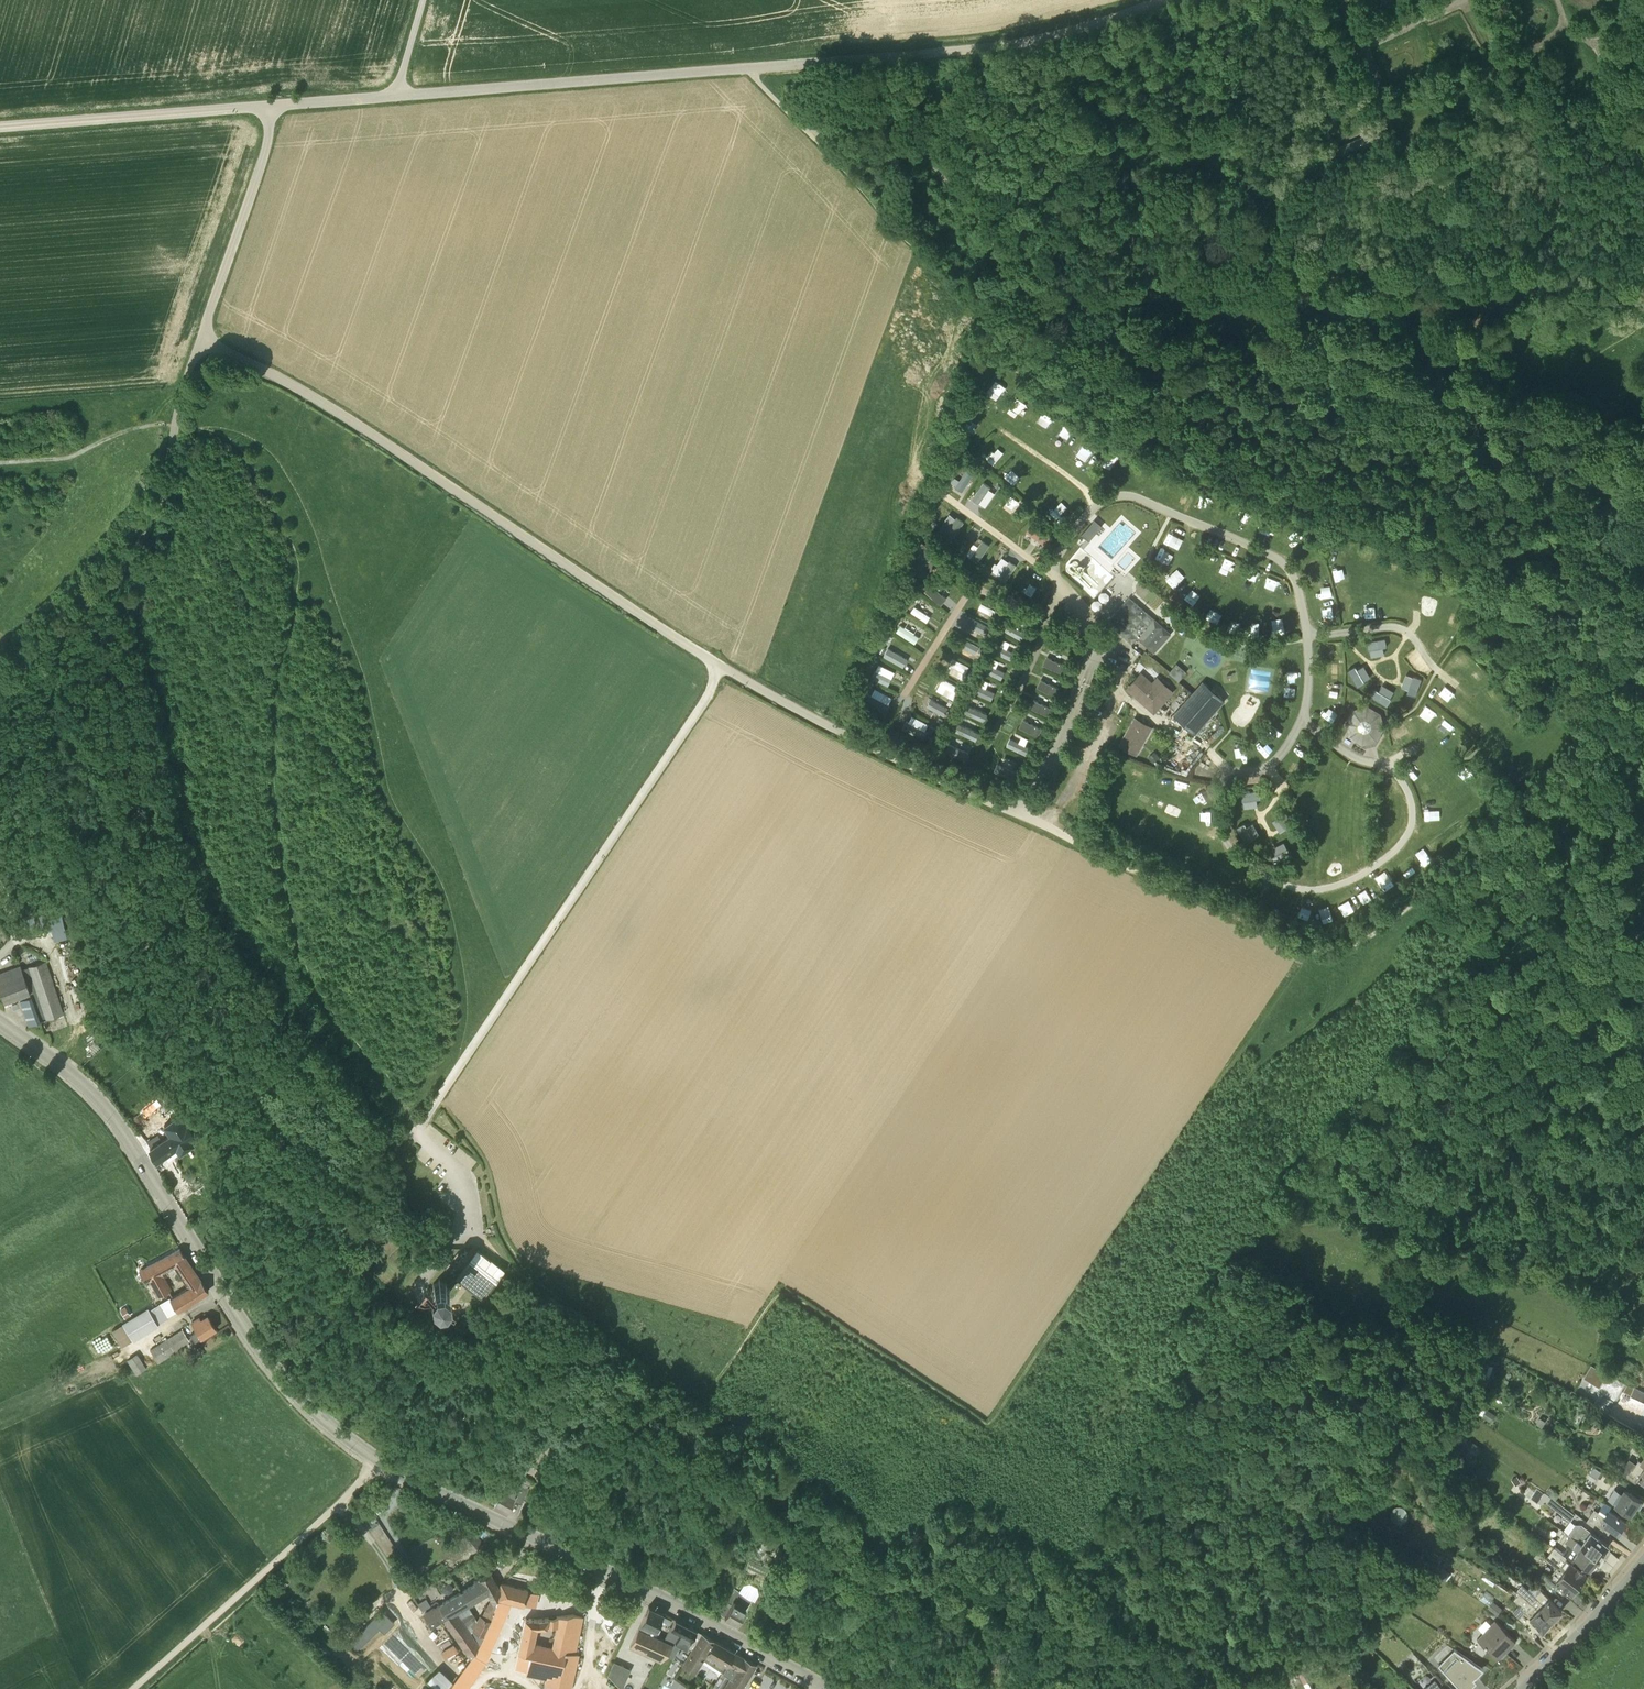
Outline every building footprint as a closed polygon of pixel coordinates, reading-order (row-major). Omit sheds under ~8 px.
[(1334,75),(1343,71),(1340,66),(1332,70),(1334,75)] [(1342,157),(1380,140),(1376,130),(1338,147),(1342,157)] [(1016,397),(1011,408),(1022,413),(1027,403),(1016,397)] [(1046,427),(1053,418),(1043,411),(1037,421),(1046,427)] [(978,430),(980,418),(968,416),(966,428),(978,430)] [(1065,444),(1074,430),(1064,424),(1055,437),(1065,444)] [(998,442),(988,456),(997,462),(1006,449),(998,442)] [(1109,446),(1102,460),(1112,465),(1119,451),(1109,446)] [(1126,476),(1136,480),(1138,475),(1144,478),(1146,473),(1130,466),(1126,476)] [(966,467),(960,476),(955,473),(949,483),(963,491),(974,472),(966,467)] [(1007,474),(1016,481),(1020,476),(1010,469),(1007,474)] [(971,497),(984,507),(996,491),(983,481),(971,497)] [(1036,497),(1041,486),(1032,482),(1027,492),(1036,497)] [(1178,490),(1173,502),(1182,505),(1184,499),(1190,501),(1192,495),(1178,490)] [(1201,494),(1197,504),(1208,508),(1211,497),(1201,494)] [(1052,508),(1060,513),(1066,506),(1058,500),(1052,508)] [(1222,500),(1218,510),(1229,514),(1232,504),(1222,500)] [(1001,509),(997,514),(1011,526),(1016,520),(1001,509)] [(1241,510),(1240,516),(1252,519),(1254,513),(1241,510)] [(950,513),(945,521),(949,523),(943,534),(952,540),(963,521),(950,513)] [(1095,519),(1082,534),(1089,540),(1102,526),(1095,519)] [(1047,546),(1052,537),(1029,523),(1024,531),(1047,546)] [(1282,533),(1292,536),(1294,526),(1284,524),(1282,533)] [(1163,535),(1161,544),(1171,546),(1173,537),(1163,535)] [(980,536),(966,552),(976,561),(990,545),(980,536)] [(1074,555),(1084,546),(1079,540),(1068,549),(1074,555)] [(1312,540),(1301,543),(1304,553),(1315,549),(1312,540)] [(922,580),(925,576),(941,561),(922,542),(904,561),(922,580)] [(1204,557),(1216,559),(1218,552),(1206,549),(1204,557)] [(1333,549),(1332,561),(1345,562),(1346,551),(1333,549)] [(1361,551),(1359,563),(1371,564),(1372,552),(1361,551)] [(1168,555),(1156,556),(1156,567),(1169,567),(1168,555)] [(998,577),(1008,581),(1015,562),(999,556),(993,570),(999,573),(998,577)] [(1235,575),(1239,561),(1229,557),(1224,572),(1235,575)] [(1314,570),(1324,568),(1321,559),(1312,562),(1314,570)] [(1248,572),(1245,582),(1256,586),(1260,576),(1248,572)] [(1334,575),(1337,585),(1347,582),(1344,572),(1334,575)] [(1265,585),(1275,586),(1277,575),(1267,574),(1265,585)] [(1034,599),(1041,586),(1021,575),(1013,588),(1034,599)] [(1321,591),(1332,587),(1328,578),(1317,582),(1321,591)] [(930,582),(923,590),(939,605),(946,597),(930,582)] [(1190,601),(1198,591),(1188,583),(1180,593),(1190,601)] [(1423,594),(1420,612),(1436,614),(1438,597),(1423,594)] [(1339,599),(1342,611),(1353,608),(1350,597),(1339,599)] [(1116,612),(1108,622),(1132,644),(1132,645),(1138,638),(1155,653),(1171,635),(1172,635),(1154,620),(1130,598),(1116,612)] [(981,601),(975,614),(991,621),(997,609),(981,601)] [(927,621),(932,614),(914,603),(910,611),(927,621)] [(1215,604),(1209,613),(1217,618),(1223,610),(1215,604)] [(1393,616),(1403,618),(1406,608),(1395,605),(1393,616)] [(982,632),(986,625),(972,618),(968,626),(982,632)] [(1010,618),(1004,631),(1022,639),(1028,627),(1010,618)] [(1070,622),(1064,629),(1072,636),(1078,630),(1070,622)] [(899,623),(895,631),(915,643),(920,635),(899,623)] [(959,644),(972,650),(975,642),(962,636),(959,644)] [(1015,651),(1012,650),(1015,643),(1000,638),(995,652),(1012,658),(1015,651)] [(1385,638),(1367,641),(1369,649),(1387,646),(1385,638)] [(889,643),(883,656),(901,664),(907,651),(889,643)] [(1329,658),(1341,656),(1340,644),(1328,645),(1329,658)] [(963,678),(969,665),(951,656),(945,670),(963,678)] [(991,657),(984,671),(1001,679),(1007,665),(991,657)] [(1186,672),(1177,663),(1169,672),(1179,681),(1186,672)] [(1343,664),(1331,664),(1331,674),(1343,673),(1343,664)] [(1365,682),(1355,666),(1348,670),(1358,686),(1365,682)] [(1290,684),(1300,684),(1301,674),(1290,674),(1290,684)] [(1414,676),(1408,693),(1415,696),(1422,678),(1414,676)] [(941,677),(935,690),(955,698),(961,685),(941,677)] [(981,677),(974,692),(992,700),(999,685),(981,677)] [(1142,677),(1131,690),(1154,711),(1172,690),(1158,678),(1152,685),(1142,677)] [(1173,714),(1196,734),(1225,701),(1203,681),(1173,714)] [(1051,697),(1055,687),(1044,682),(1040,692),(1051,697)] [(1343,694),(1343,682),(1331,682),(1331,694),(1343,694)] [(1439,702),(1445,694),(1438,688),(1432,696),(1439,702)] [(1391,699),(1376,689),(1371,696),(1387,706),(1391,699)] [(1390,692),(1393,707),(1407,705),(1404,689),(1390,692)] [(929,698),(925,707),(943,714),(947,705),(929,698)] [(982,721),(987,712),(965,702),(961,711),(982,721)] [(1420,714),(1430,722),(1438,712),(1428,704),(1420,714)] [(1381,713),(1368,705),(1353,709),(1346,722),(1349,737),(1362,744),(1377,741),(1385,727),(1381,713)] [(901,728),(923,738),(928,730),(905,719),(901,728)] [(1137,754),(1151,729),(1136,720),(1122,745),(1137,754)] [(953,730),(975,739),(979,730),(957,721),(953,730)] [(1009,737),(1005,745),(1024,754),(1031,739),(1021,735),(1018,741),(1009,737)] [(967,759),(971,745),(949,738),(945,752),(967,759)] [(1230,740),(1225,745),(1235,755),(1240,749),(1230,740)] [(1155,751),(1149,757),(1152,761),(1159,756),(1155,751)] [(1290,756),(1285,764),(1298,773),(1304,765),(1290,756)] [(1319,760),(1321,769),(1333,767),(1332,757),(1319,760)] [(1414,780),(1424,773),(1417,763),(1407,770),(1414,780)] [(1137,764),(1136,774),(1144,776),(1146,766),(1137,764)] [(1312,777),(1307,785),(1313,789),(1318,781),(1312,777)] [(1111,780),(1107,795),(1112,796),(1116,781),(1111,780)] [(1423,794),(1432,790),(1427,780),(1418,784),(1423,794)] [(1174,791),(1185,793),(1186,782),(1176,781),(1174,791)] [(1378,789),(1378,799),(1394,799),(1394,789),(1378,789)] [(1260,790),(1242,792),(1243,801),(1261,798),(1260,790)] [(1379,808),(1378,818),(1390,818),(1391,809),(1379,808)] [(1296,827),(1286,811),(1279,816),(1289,831),(1296,827)] [(1253,839),(1245,823),(1237,826),(1246,843),(1253,839)] [(1378,834),(1378,842),(1394,842),(1394,833),(1378,834)] [(1288,849),(1272,857),(1276,865),(1292,856),(1288,849)] [(1318,860),(1319,851),(1308,850),(1307,858),(1318,860)] [(46,960),(27,966),(28,967),(21,969),(20,965),(0,972),(0,991),(4,1002),(19,996),(28,1024),(63,1011),(46,960)] [(158,1134),(147,1141),(151,1147),(150,1148),(157,1160),(165,1155),(176,1148),(180,1154),(188,1149),(194,1146),(190,1140),(195,1137),(181,1115),(178,1116),(166,1124),(164,1125),(171,1135),(162,1140),(158,1134)] [(177,1249),(139,1270),(146,1283),(150,1281),(158,1296),(160,1295),(168,1291),(172,1289),(165,1276),(169,1275),(167,1271),(175,1267),(187,1286),(189,1285),(191,1288),(202,1280),(201,1278),(198,1274),(180,1248),(177,1249)] [(497,1280),(469,1258),(455,1276),(483,1298),(497,1280)] [(171,1297),(177,1310),(209,1290),(202,1280),(191,1288),(189,1285),(187,1286),(171,1297)] [(437,1299),(445,1298),(450,1292),(449,1284),(443,1280),(435,1281),(430,1287),(431,1295),(437,1299)] [(163,1301),(159,1303),(168,1316),(177,1310),(171,1297),(163,1301)] [(131,1315),(124,1304),(121,1306),(122,1308),(120,1310),(125,1319),(131,1315)] [(149,1307),(138,1314),(148,1331),(159,1324),(158,1323),(150,1308),(149,1307)] [(192,1333),(190,1334),(195,1342),(197,1340),(201,1338),(216,1329),(208,1315),(201,1319),(199,1316),(190,1322),(196,1331),(192,1333)] [(169,1337),(149,1349),(157,1361),(158,1363),(159,1362),(185,1346),(184,1344),(190,1341),(182,1329),(169,1337)] [(136,1374),(147,1367),(137,1352),(127,1360),(136,1374)] [(1595,1367),(1588,1380),(1599,1386),(1606,1374),(1595,1367)] [(1481,1375),(1488,1379),(1492,1372),(1485,1369),(1481,1375)] [(1633,1386),(1630,1394),(1643,1401),(1643,1391),(1633,1386)] [(1483,1415),(1482,1416),(1489,1421),(1494,1413),(1487,1409),(1486,1409),(1483,1407),(1479,1413),(1483,1415)] [(1596,1420),(1591,1415),(1584,1422),(1589,1427),(1596,1420)] [(526,1440),(519,1453),(527,1458),(534,1445),(526,1440)] [(1457,1452),(1463,1456),(1468,1449),(1462,1445),(1457,1452)] [(1627,1477),(1635,1483),(1637,1480),(1643,1485),(1643,1455),(1641,1460),(1638,1459),(1636,1462),(1627,1477)] [(508,1512),(516,1495),(515,1494),(521,1482),(508,1476),(494,1505),(508,1512)] [(1512,1479),(1516,1485),(1521,1481),(1517,1476),(1512,1479)] [(523,1484),(517,1497),(523,1501),(530,1487),(523,1484)] [(1555,1499),(1559,1494),(1553,1489),(1549,1495),(1555,1499)] [(1639,1510),(1643,1501),(1624,1489),(1621,1493),(1616,1489),(1609,1500),(1614,1504),(1630,1514),(1635,1507),(1639,1510)] [(375,1506),(381,1501),(377,1497),(372,1502),(375,1506)] [(1551,1497),(1547,1503),(1570,1520),(1574,1514),(1551,1497)] [(1594,1508),(1590,1515),(1594,1517),(1590,1524),(1606,1534),(1611,1526),(1618,1530),(1625,1519),(1615,1513),(1617,1509),(1604,1502),(1598,1511),(1594,1508)] [(774,1525),(772,1530),(773,1535),(774,1536),(779,1538),(780,1539),(784,1537),(787,1532),(786,1527),(780,1523),(774,1525)] [(1578,1529),(1572,1537),(1599,1556),(1600,1555),(1613,1565),(1619,1558),(1605,1548),(1609,1543),(1590,1530),(1582,1524),(1578,1529)] [(458,1537),(467,1547),(472,1553),(484,1542),(469,1526),(457,1536),(458,1537)] [(1568,1547),(1563,1553),(1567,1556),(1572,1559),(1574,1557),(1590,1568),(1591,1567),(1594,1567),(1596,1564),(1608,1572),(1613,1565),(1600,1555),(1599,1556),(1572,1537),(1570,1535),(1566,1541),(1568,1543),(1566,1546),(1568,1547)] [(1537,1542),(1543,1546),(1547,1541),(1541,1536),(1537,1542)] [(1463,1549),(1467,1543),(1460,1538),(1456,1544),(1463,1549)] [(1567,1556),(1563,1553),(1554,1546),(1545,1559),(1557,1567),(1550,1576),(1545,1571),(1539,1578),(1562,1594),(1583,1609),(1587,1603),(1572,1592),(1573,1592),(1575,1592),(1578,1588),(1577,1586),(1587,1573),(1565,1558),(1567,1556)] [(1439,1575),(1444,1568),(1438,1563),(1432,1570),(1439,1575)] [(474,1582),(460,1590),(469,1604),(487,1593),(491,1598),(482,1615),(480,1614),(477,1619),(471,1632),(479,1644),(485,1633),(485,1632),(499,1603),(496,1602),(497,1598),(500,1591),(499,1589),(489,1572),(473,1581),(474,1582)] [(500,1591),(497,1598),(525,1605),(529,1589),(501,1582),(499,1589),(500,1591)] [(1522,1584),(1516,1591),(1519,1594),(1538,1608),(1542,1611),(1553,1620),(1563,1610),(1549,1598),(1541,1591),(1535,1597),(1528,1590),(1522,1584)] [(1427,1593),(1421,1586),(1416,1591),(1422,1597),(1427,1593)] [(733,1588),(724,1603),(730,1607),(725,1616),(724,1617),(737,1624),(746,1608),(751,1599),(739,1592),(733,1588)] [(456,1612),(469,1604),(460,1590),(439,1604),(447,1617),(456,1612)] [(1518,1595),(1513,1600),(1518,1605),(1524,1611),(1530,1617),(1529,1617),(1543,1630),(1553,1620),(1542,1611),(1538,1608),(1519,1594),(1518,1595)] [(430,1605),(426,1597),(417,1602),(422,1610),(430,1605)] [(1488,1607),(1497,1613),(1501,1607),(1492,1601),(1488,1607)] [(439,1604),(424,1613),(432,1626),(444,1619),(447,1617),(439,1604)] [(639,1628),(630,1647),(647,1654),(648,1655),(650,1651),(664,1658),(667,1654),(674,1644),(665,1640),(657,1636),(661,1629),(656,1627),(663,1613),(649,1606),(639,1628)] [(395,1622),(381,1609),(349,1642),(357,1650),(379,1628),(385,1633),(395,1622)] [(633,1618),(635,1613),(628,1610),(626,1615),(633,1618)] [(444,1619),(470,1657),(470,1658),(478,1646),(479,1644),(471,1632),(456,1612),(447,1617),(444,1619)] [(517,1651),(531,1654),(526,1674),(547,1679),(545,1685),(565,1688),(571,1688),(575,1674),(574,1674),(579,1654),(575,1653),(583,1616),(582,1616),(574,1614),(558,1616),(558,1620),(557,1626),(552,1646),(539,1643),(534,1642),(536,1635),(537,1627),(547,1626),(548,1621),(549,1618),(538,1619),(525,1618),(517,1651)] [(691,1650),(702,1633),(696,1630),(675,1620),(671,1628),(682,1633),(678,1638),(674,1644),(667,1654),(673,1658),(681,1644),(686,1647),(691,1650)] [(1495,1620),(1490,1624),(1483,1633),(1476,1639),(1497,1660),(1516,1640),(1495,1620)] [(1533,1638),(1538,1633),(1528,1623),(1524,1628),(1533,1638)] [(678,1638),(682,1633),(671,1628),(668,1634),(678,1638)] [(682,1664),(695,1672),(703,1659),(724,1672),(731,1677),(723,1688),(741,1688),(756,1665),(744,1657),(735,1652),(729,1648),(725,1645),(702,1633),(691,1650),(688,1654),(682,1663),(682,1664)] [(1374,1638),(1369,1643),(1374,1648),(1379,1643),(1374,1638)] [(1366,1646),(1367,1645),(1363,1640),(1356,1647),(1360,1651),(1362,1650),(1363,1651),(1367,1648),(1366,1646)] [(441,1652),(446,1659),(459,1650),(454,1643),(441,1652)] [(1411,1651),(1402,1660),(1412,1670),(1421,1661),(1411,1651)] [(1461,1688),(1470,1688),(1477,1681),(1475,1679),(1484,1670),(1455,1651),(1439,1666),(1461,1688)] [(1298,1660),(1285,1664),(1286,1668),(1292,1667),(1294,1674),(1303,1672),(1302,1666),(1301,1664),(1299,1665),(1298,1660)] [(631,1669),(614,1661),(608,1674),(622,1688),(631,1669)] [(1311,1664),(1302,1668),(1306,1676),(1315,1671),(1311,1664)] [(1422,1688),(1443,1688),(1438,1683),(1439,1683),(1435,1678),(1422,1688)]
